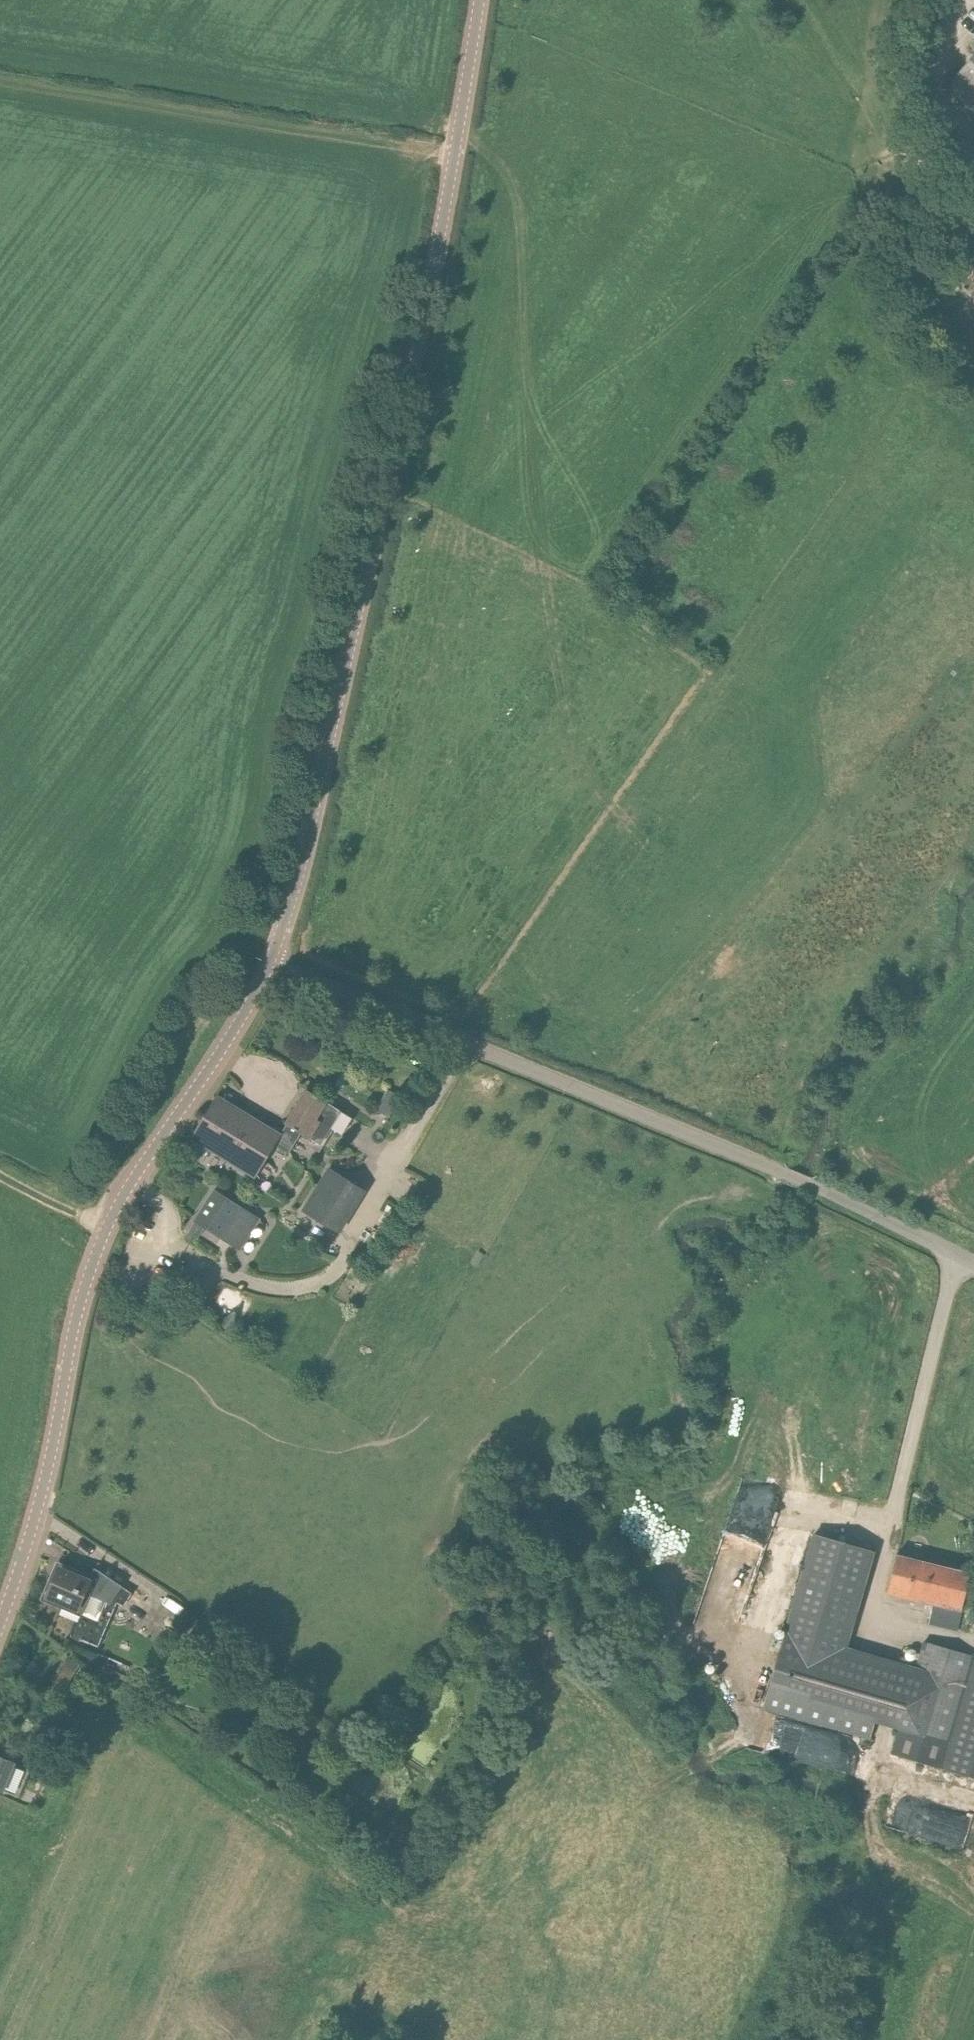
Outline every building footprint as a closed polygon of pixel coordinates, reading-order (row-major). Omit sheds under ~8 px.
[(948,86),(973,111),(973,55),(948,86)] [(281,1135),(282,1136),(277,1143),(290,1151),(301,1133),(320,1145),(341,1111),(326,1102),(308,1090),(281,1135)] [(377,1109),(390,1116),(400,1097),(388,1090),(377,1109)] [(217,1096),(191,1137),(257,1177),(277,1143),(282,1136),(281,1135),(217,1096)] [(340,1234),(367,1191),(328,1166),(301,1211),(340,1234)] [(223,1240),(234,1247),(254,1213),(243,1207),(214,1188),(194,1220),(202,1226),(223,1240)] [(400,1216),(392,1211),(380,1228),(388,1233),(400,1216)] [(194,1238),(202,1226),(194,1220),(186,1232),(194,1238)] [(766,1554),(791,1486),(749,1471),(725,1540),(766,1554)] [(874,1551),(814,1533),(763,1709),(871,1739),(876,1722),(898,1729),(893,1745),(946,1761),(949,1751),(971,1758),(965,1778),(973,1781),(973,1656),(923,1642),(916,1667),(846,1646),(874,1551)] [(958,1629),(962,1610),(971,1573),(896,1554),(887,1593),(934,1604),(930,1624),(958,1629)] [(123,1606),(132,1593),(95,1568),(87,1580),(60,1569),(49,1596),(62,1602),(60,1607),(79,1615),(67,1643),(94,1655),(117,1602),(123,1606)] [(63,1694),(76,1672),(65,1666),(53,1688),(63,1694)] [(15,1763),(0,1756),(0,1790),(3,1791),(15,1763)]
